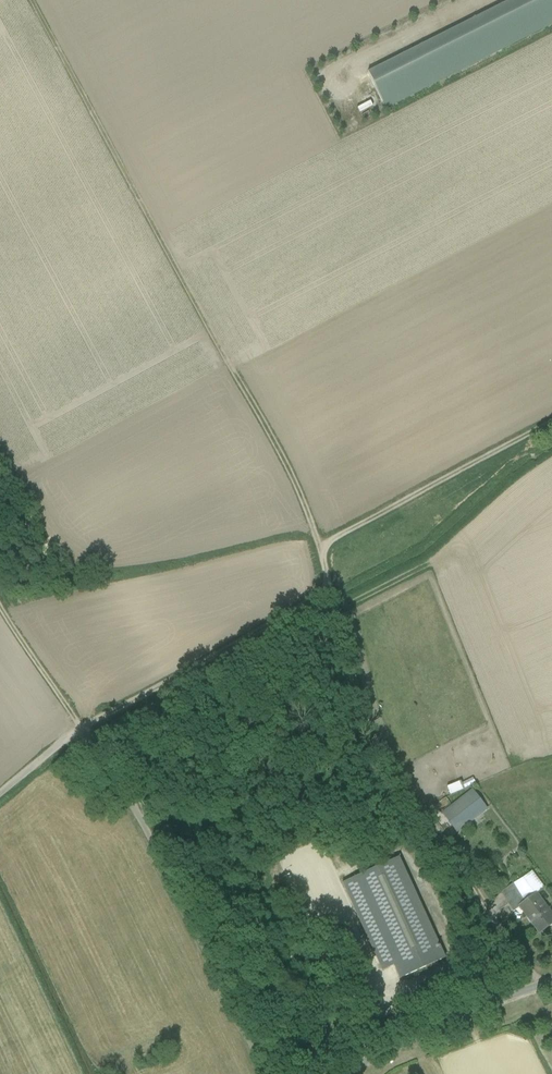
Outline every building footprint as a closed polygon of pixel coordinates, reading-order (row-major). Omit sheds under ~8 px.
[(366,79),(380,108),(384,115),(551,31),(551,0),(522,0),(366,79)] [(443,789),(453,785),(446,770),(437,773),(443,789)] [(449,797),(461,793),(459,786),(446,790),(449,797)] [(471,795),(442,817),(455,835),(485,812),(471,795)] [(353,880),(393,968),(399,981),(444,960),(438,947),(398,860),(353,880)] [(531,872),(513,886),(520,896),(525,902),(535,895),(543,889),(531,872)] [(393,968),(353,880),(342,885),(382,973),(393,968)] [(513,886),(500,896),(507,906),(520,896),(513,886)] [(525,902),(525,903),(519,908),(539,934),(551,924),(551,917),(546,909),(544,910),(540,904),(541,903),(535,895),(525,902)] [(520,896),(507,906),(512,913),(519,908),(525,903),(525,902),(520,896)]
